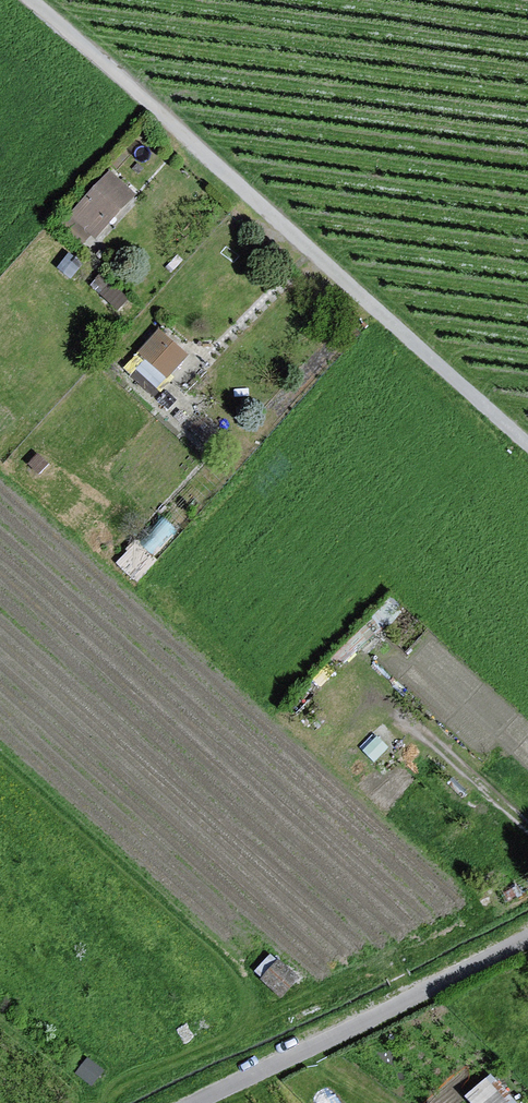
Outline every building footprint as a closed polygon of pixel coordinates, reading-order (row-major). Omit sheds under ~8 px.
[(132,195),(110,174),(72,214),(95,235),(132,195)] [(125,298),(110,285),(102,294),(117,307),(125,298)] [(185,354),(158,331),(140,352),(167,375),(185,354)] [(163,377),(145,361),(138,369),(155,385),(163,377)] [(297,978),(279,961),(262,979),(280,996),(297,978)] [(101,1071),(87,1060),(77,1073),(91,1084),(101,1071)] [(491,1077),(468,1097),(474,1102),(514,1102),(491,1077)]
